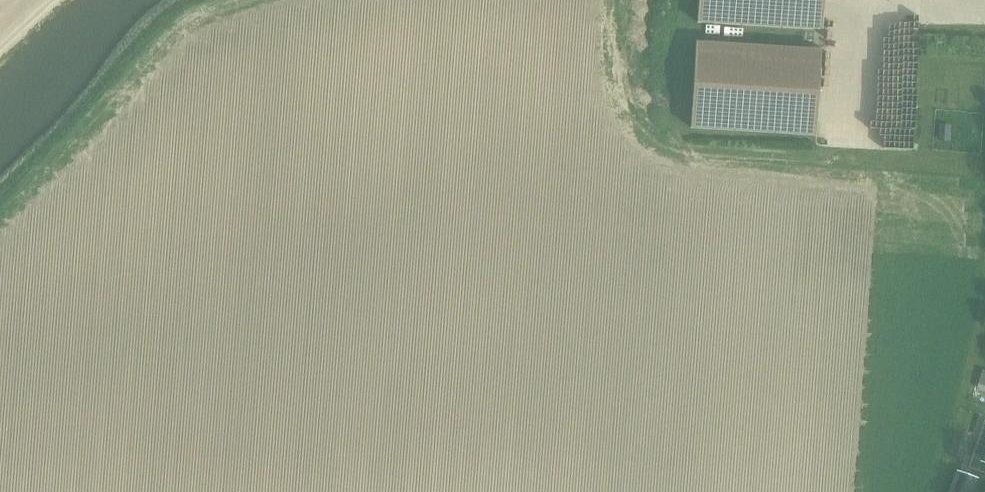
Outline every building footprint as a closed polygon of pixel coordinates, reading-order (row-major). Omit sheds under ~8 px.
[(823,31),(825,0),(698,0),(697,23),(814,30),(823,31)] [(696,43),(691,127),(816,135),(821,50),(813,50),(696,43)] [(968,468),(984,474),(984,421),(968,468)] [(948,491),(973,491),(951,484),(948,491)]
